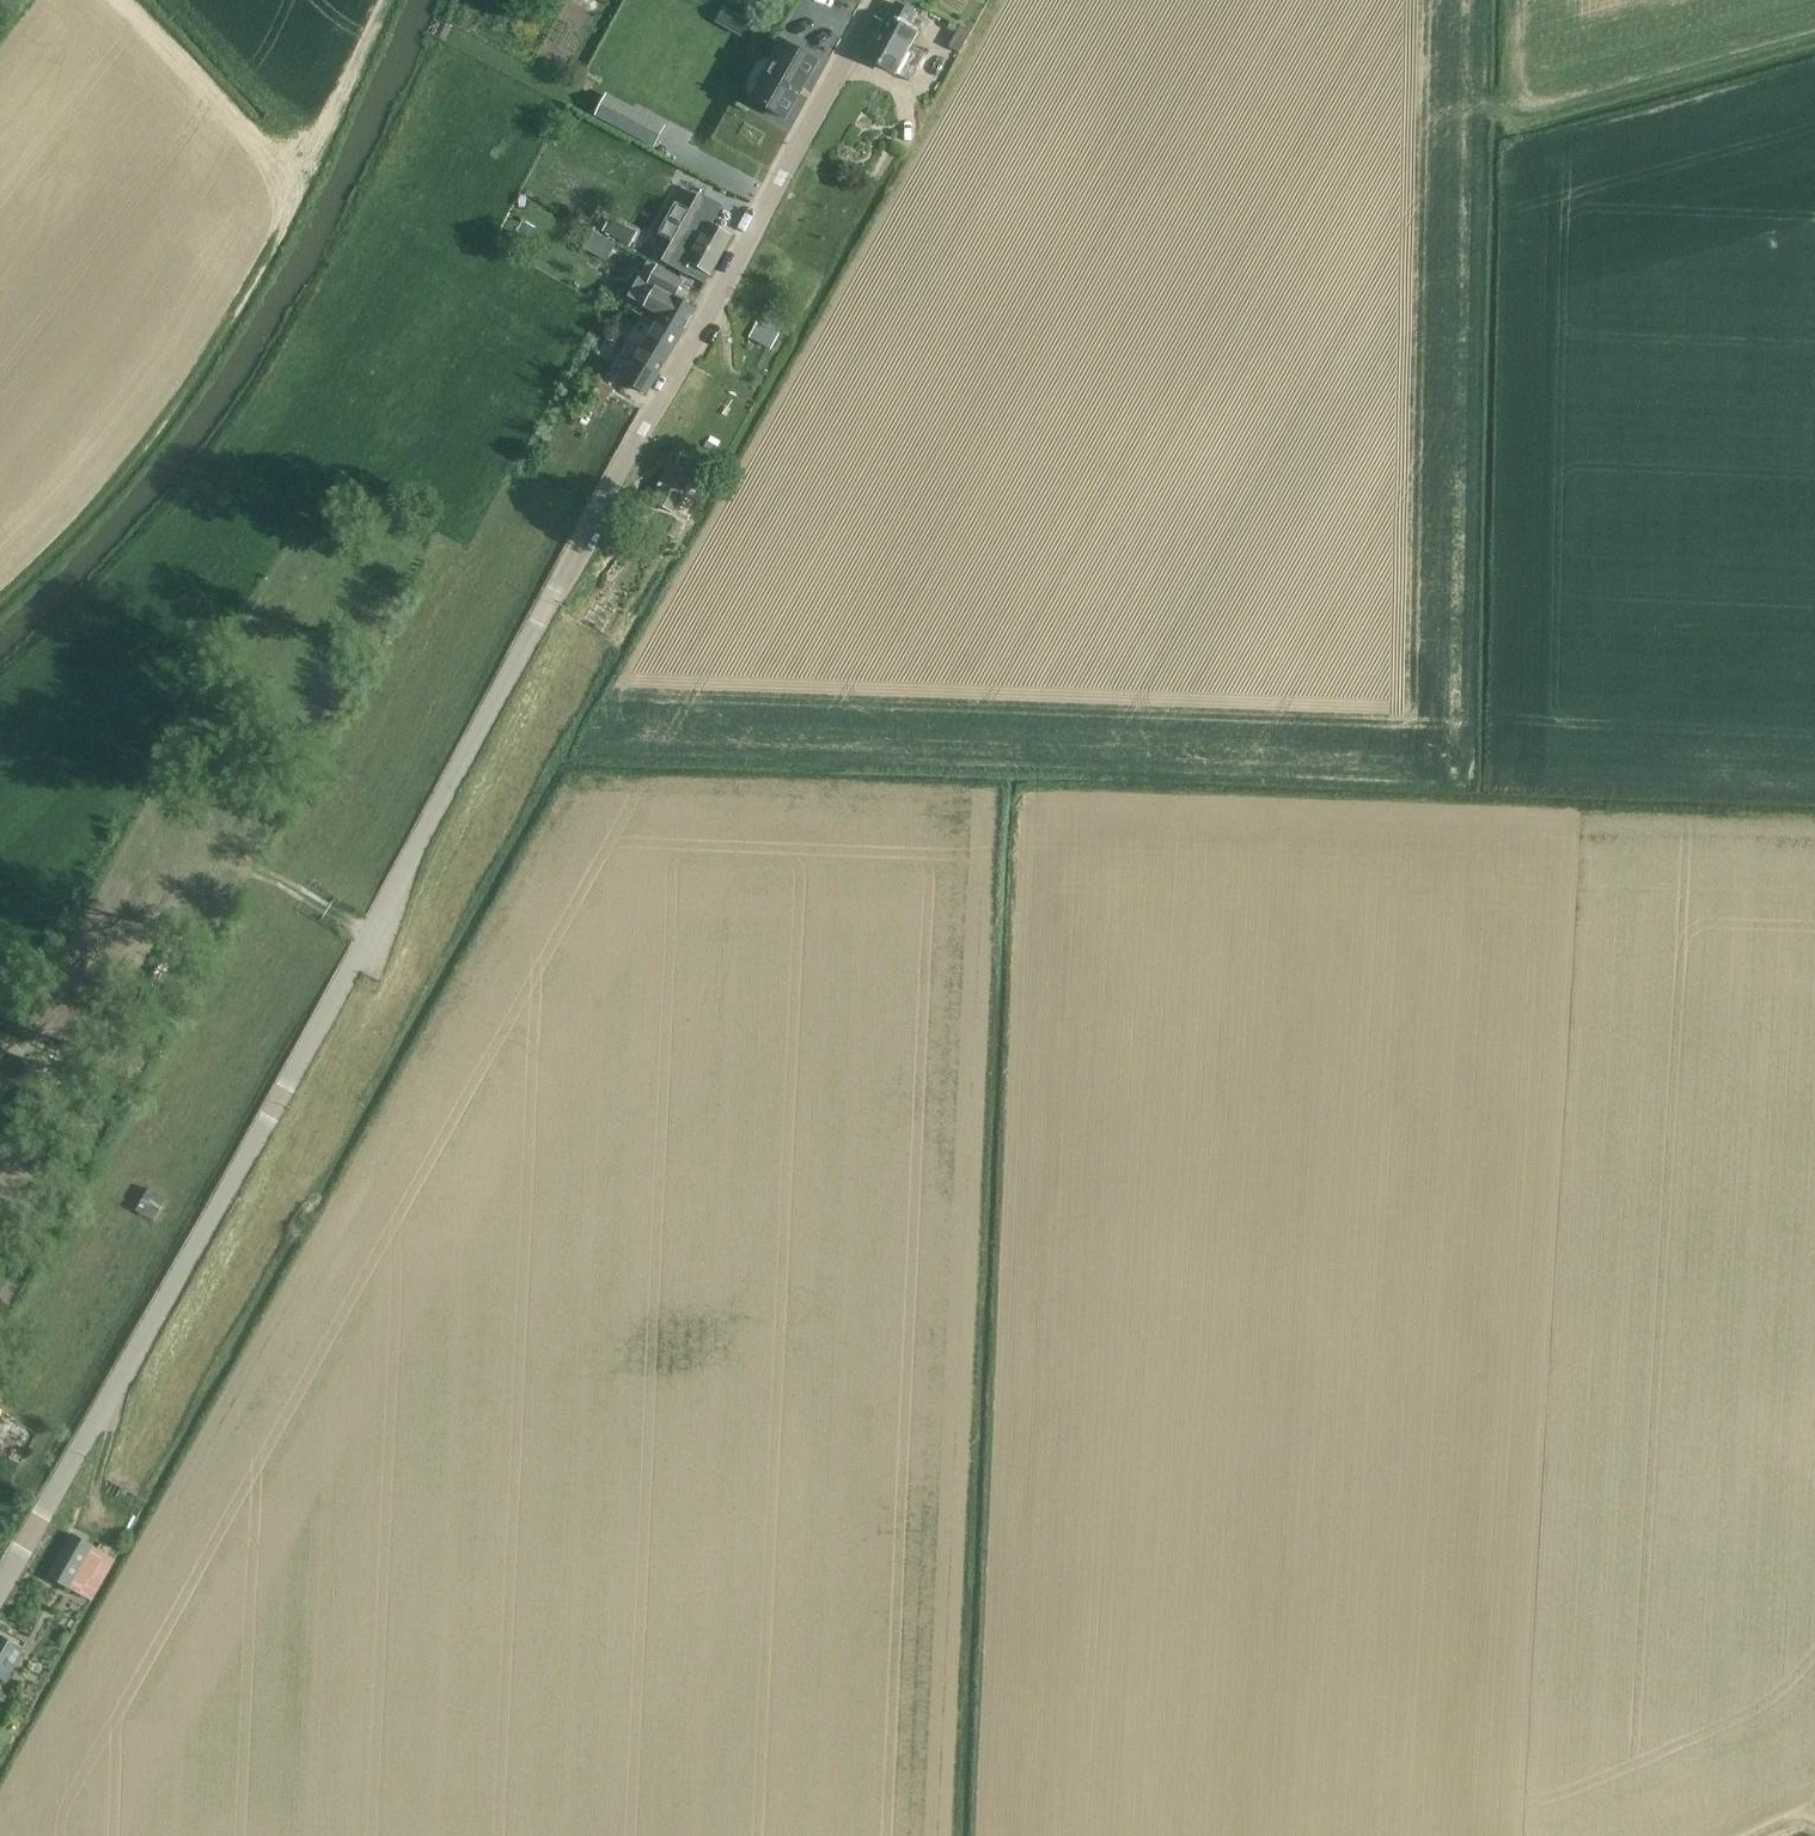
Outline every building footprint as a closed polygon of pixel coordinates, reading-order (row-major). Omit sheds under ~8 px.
[(917,16),(910,12),(896,5),(867,59),(911,83),(927,54),(909,44),(917,28),(912,25),(917,16)] [(969,5),(964,15),(975,21),(980,11),(969,5)] [(739,17),(731,31),(741,37),(749,22),(739,17)] [(960,26),(949,48),(960,53),(971,32),(960,26)] [(780,89),(776,86),(774,85),(761,108),(775,116),(785,98),(802,108),(821,74),(796,60),(780,89)] [(665,127),(621,103),(611,122),(655,146),(665,127)] [(694,186),(686,202),(705,212),(713,195),(694,186)] [(590,217),(586,224),(597,231),(601,224),(590,217)] [(610,219),(603,232),(630,247),(637,234),(610,219)] [(690,276),(705,284),(732,237),(711,225),(701,243),(700,244),(681,234),(671,253),(695,266),(690,276)] [(594,236),(586,251),(599,258),(607,244),(594,236)] [(649,283),(659,289),(648,308),(664,317),(661,323),(682,335),(696,311),(675,298),(684,282),(659,267),(649,283)] [(644,352),(626,382),(626,383),(631,385),(647,395),(660,373),(648,366),(653,358),(665,365),(682,335),(661,323),(644,352)] [(754,324),(748,337),(762,345),(769,332),(754,324)] [(614,337),(606,350),(623,361),(632,348),(614,337)] [(615,390),(602,382),(592,399),(606,407),(615,390)] [(669,467),(650,501),(675,514),(694,479),(699,481),(707,466),(681,451),(671,468),(669,467)] [(663,534),(676,540),(684,524),(671,518),(663,534)] [(106,1553),(73,1534),(49,1576),(82,1595),(106,1553)] [(4,1681),(23,1647),(0,1634),(0,1678),(4,1681)]
